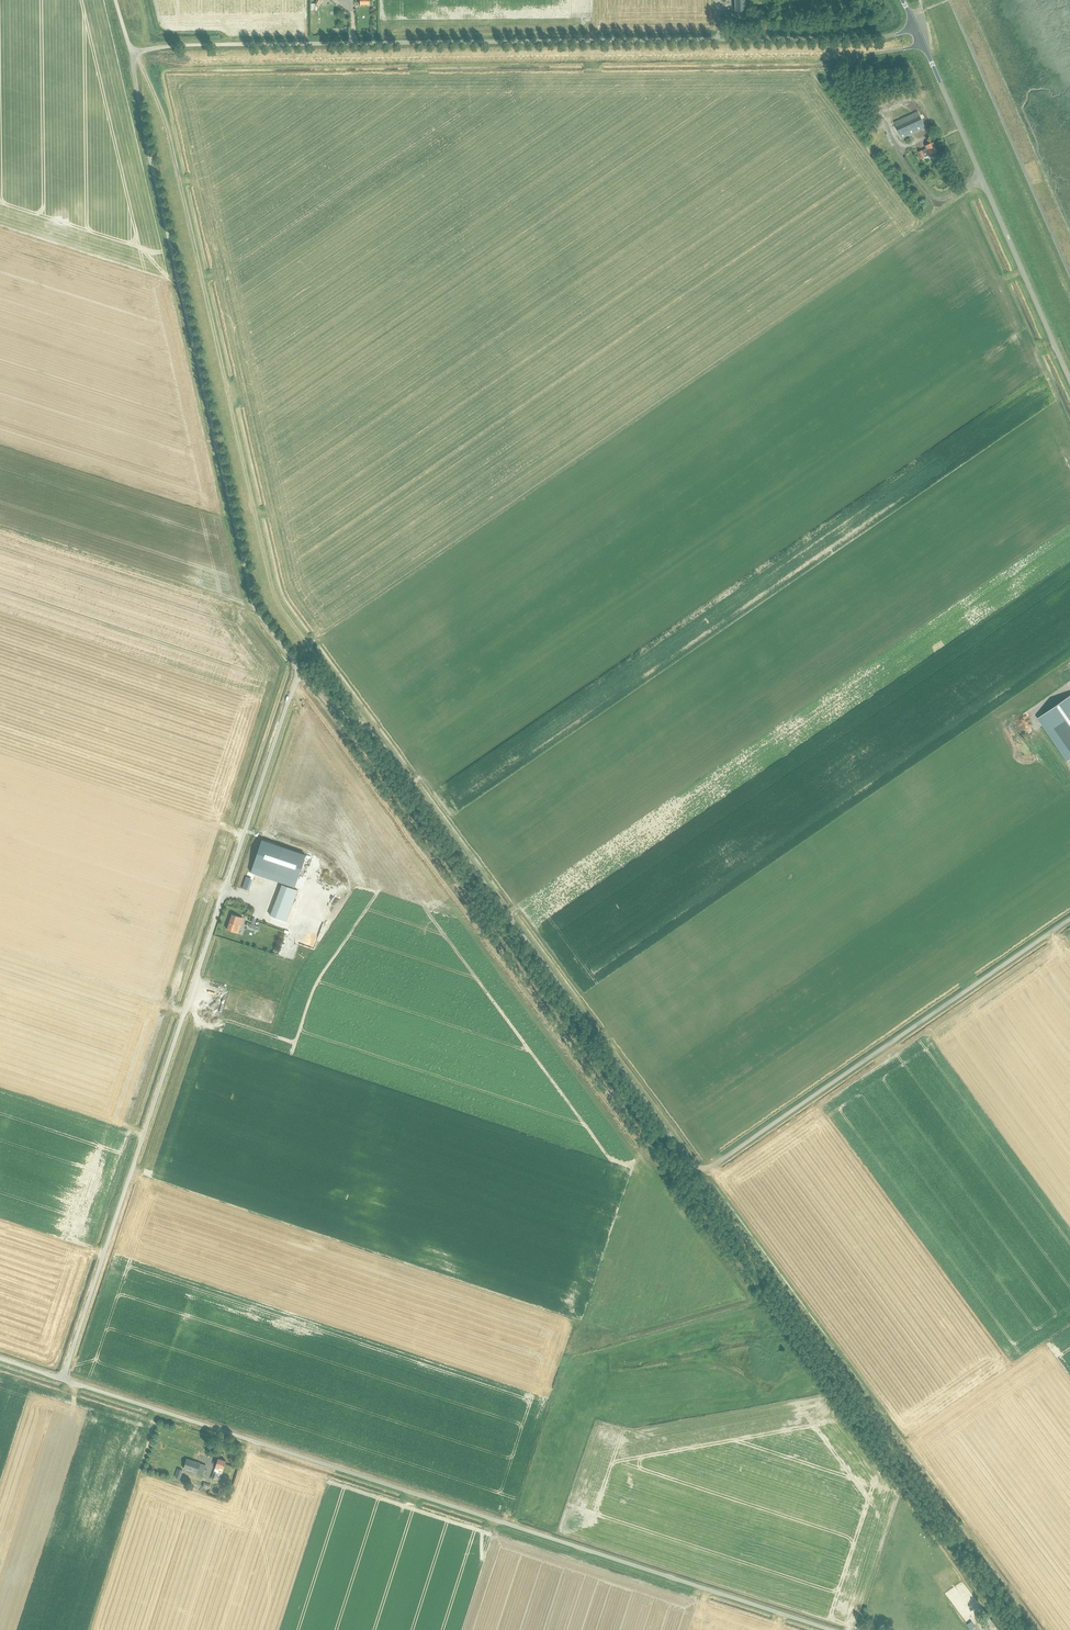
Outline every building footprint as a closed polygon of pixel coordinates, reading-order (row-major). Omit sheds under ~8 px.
[(736,12),(747,12),(746,0),(736,0),(736,12)] [(894,122),(902,139),(926,128),(918,111),(894,122)] [(919,152),(922,159),(937,152),(933,142),(925,146),(926,148),(919,152)] [(1039,718),(1068,760),(1069,759),(1069,696),(1039,718)] [(262,840),(251,872),(254,873),(257,867),(297,881),(306,855),(262,840)] [(270,915),(286,921),(297,890),(282,884),(270,915)] [(232,914),(227,929),(238,933),(244,918),(232,914)] [(212,1478),(217,1479),(219,1470),(220,1470),(220,1468),(224,1469),(227,1461),(219,1458),(212,1478)] [(184,1468),(197,1472),(202,1474),(205,1465),(187,1459),(184,1468)]
